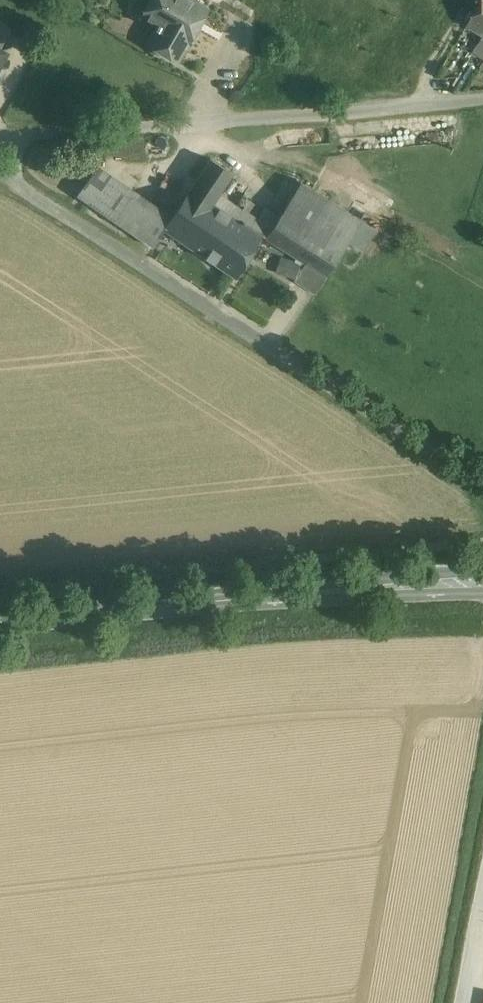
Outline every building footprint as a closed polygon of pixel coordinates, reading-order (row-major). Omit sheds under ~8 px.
[(190,0),(151,0),(142,14),(157,23),(154,29),(155,30),(148,42),(176,57),(204,8),(190,0)] [(481,0),(235,0),(392,91),(408,63),(438,9),(452,17),(466,25),(481,0)] [(466,25),(482,35),(482,0),(481,0),(466,25)] [(210,158),(190,189),(212,203),(232,173),(210,158)] [(130,195),(93,170),(77,194),(113,219),(130,195)] [(278,216),(264,207),(257,219),(261,221),(254,231),(260,235),(260,234),(305,263),(326,276),(349,240),(361,220),(310,188),(300,182),(278,216)] [(212,203),(190,189),(168,222),(164,228),(165,228),(204,255),(231,215),(213,203),(212,203)] [(158,215),(130,195),(113,219),(141,239),(158,215)] [(236,219),(231,215),(204,255),(235,276),(260,235),(254,231),(261,221),(257,219),(243,210),(236,219)] [(158,215),(141,239),(153,247),(165,228),(164,228),(168,222),(158,215)] [(378,231),(361,220),(349,240),(365,251),(378,231)] [(326,276),(305,263),(294,281),(315,294),(326,276)]
